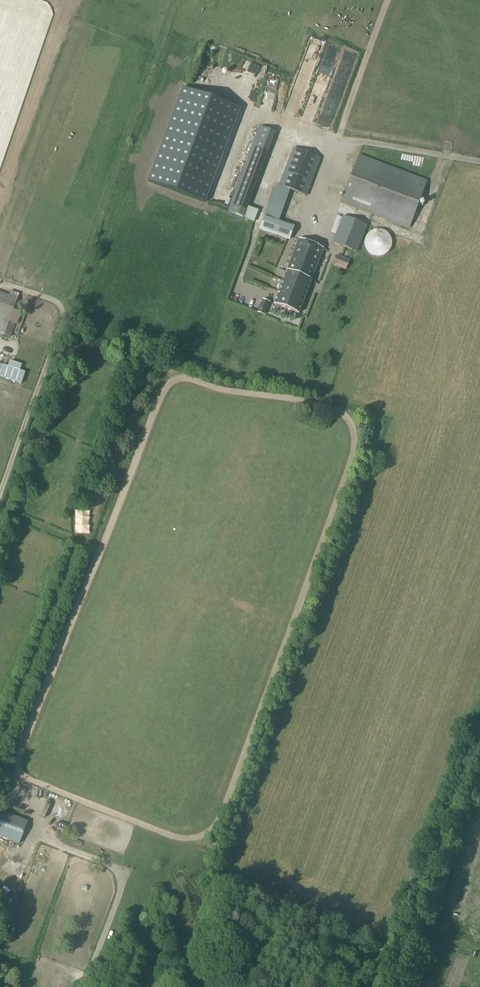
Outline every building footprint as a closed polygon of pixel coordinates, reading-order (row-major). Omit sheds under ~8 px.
[(153,165),(147,182),(204,203),(210,186),(238,109),(188,90),(182,88),(153,165)] [(233,195),(227,212),(243,218),(242,219),(248,221),(254,223),(258,211),(247,207),(275,132),(259,126),(233,195)] [(276,184),(259,230),(289,241),(294,227),(278,221),(290,191),(307,197),(321,159),(293,148),(279,185),(276,184)] [(359,155),(351,175),(340,203),(409,229),(427,181),(359,155)] [(332,243),(357,253),(368,226),(342,216),(332,243)] [(366,237),(365,239),(365,241),(364,243),(365,246),(365,248),(366,250),(368,252),(369,254),(371,255),(373,256),(376,257),(378,257),(380,257),(383,256),(385,255),(387,254),(388,252),(390,250),(391,248),(391,246),(392,243),(391,241),(391,239),(390,237),(389,235),(387,233),(385,232),(383,231),(381,230),(379,230),(377,230),(375,230),(373,231),(371,232),(369,233),(367,235),(366,237)] [(285,272),(285,273),(272,306),(297,315),(310,282),(311,282),(323,250),(297,240),(285,272)] [(350,260),(336,255),(332,265),(346,270),(350,260)] [(4,335),(13,311),(17,299),(0,293),(0,334),(4,335)] [(262,300),(257,313),(265,316),(270,303),(262,300)] [(0,372),(0,378),(21,384),(25,373),(19,371),(21,365),(10,361),(8,367),(2,365),(0,372)] [(18,844),(27,821),(0,811),(0,837),(18,844)]
